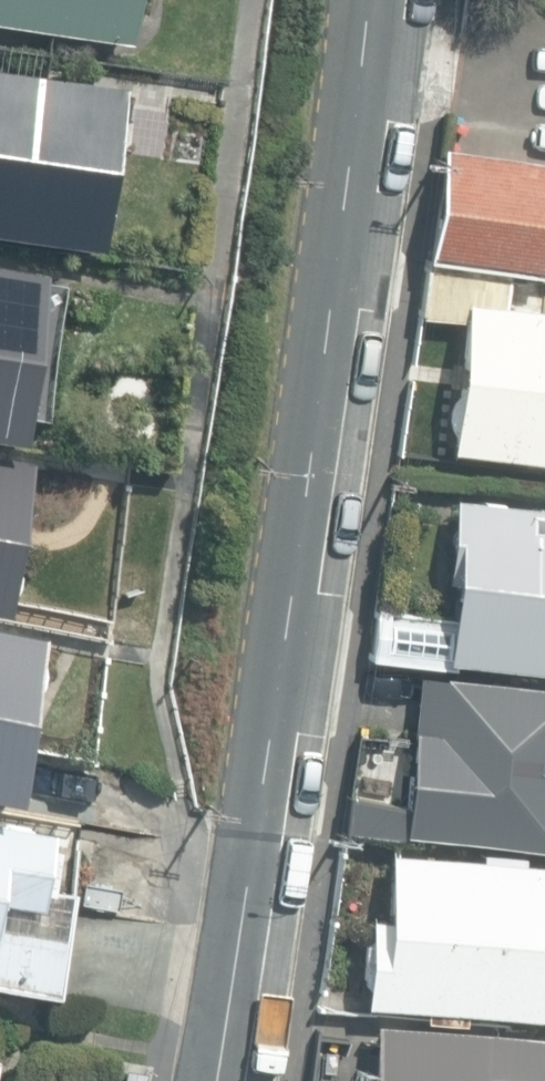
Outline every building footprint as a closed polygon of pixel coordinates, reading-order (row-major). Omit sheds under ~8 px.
[(128,42),(135,0),(0,0),(0,22),(128,42)] [(96,250),(120,85),(0,68),(0,236),(96,250)] [(541,276),(544,249),(544,164),(441,149),(425,259),(541,276)] [(544,464),(544,312),(500,306),(504,277),(504,275),(425,265),(418,318),(466,321),(450,452),(544,464)] [(17,442),(43,273),(0,266),(0,439),(17,442)] [(1,612),(29,459),(0,454),(0,612),(1,612)] [(450,663),(544,673),(544,507),(452,497),(445,565),(455,567),(450,619),(445,663),(450,663)] [(449,667),(450,663),(445,663),(450,619),(375,610),(369,657),(449,667)] [(85,803),(92,757),(23,745),(34,694),(35,692),(36,692),(36,691),(37,690),(37,689),(38,688),(39,687),(39,686),(40,685),(40,684),(41,683),(41,682),(41,681),(42,680),(42,679),(42,677),(42,676),(42,675),(43,674),(43,673),(43,672),(43,671),(43,670),(43,668),(42,667),(42,666),(42,665),(42,664),(41,663),(41,662),(41,661),(41,660),(45,638),(0,629),(0,796),(13,799),(14,792),(85,803)] [(402,810),(400,833),(544,847),(544,686),(416,674),(402,810)] [(400,833),(402,810),(346,795),(342,833),(399,839),(400,833)] [(56,994),(73,892),(42,886),(51,832),(0,824),(0,985),(56,994)] [(461,1022),(462,1012),(544,1017),(544,865),(500,862),(501,847),(470,845),(469,861),(388,856),(384,919),(370,918),(364,1005),(423,1009),(422,1020),(461,1022)] [(371,1024),(368,1080),(544,1080),(544,1032),(371,1024)] [(147,1062),(123,1057),(118,1080),(144,1080),(147,1062)]
